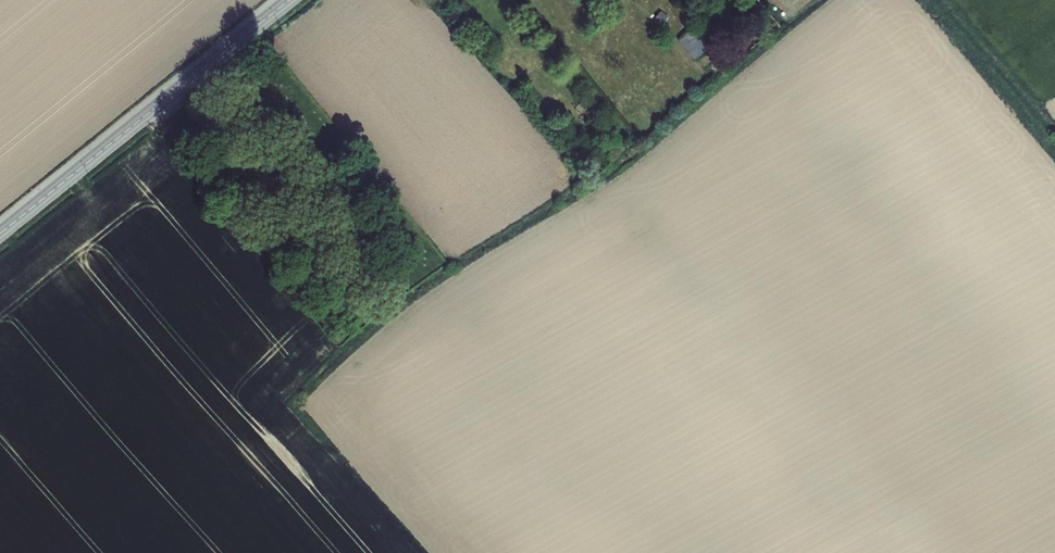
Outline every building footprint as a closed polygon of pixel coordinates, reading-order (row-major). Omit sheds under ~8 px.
[(681,39),(695,55),(707,43),(693,28),(681,39)]
